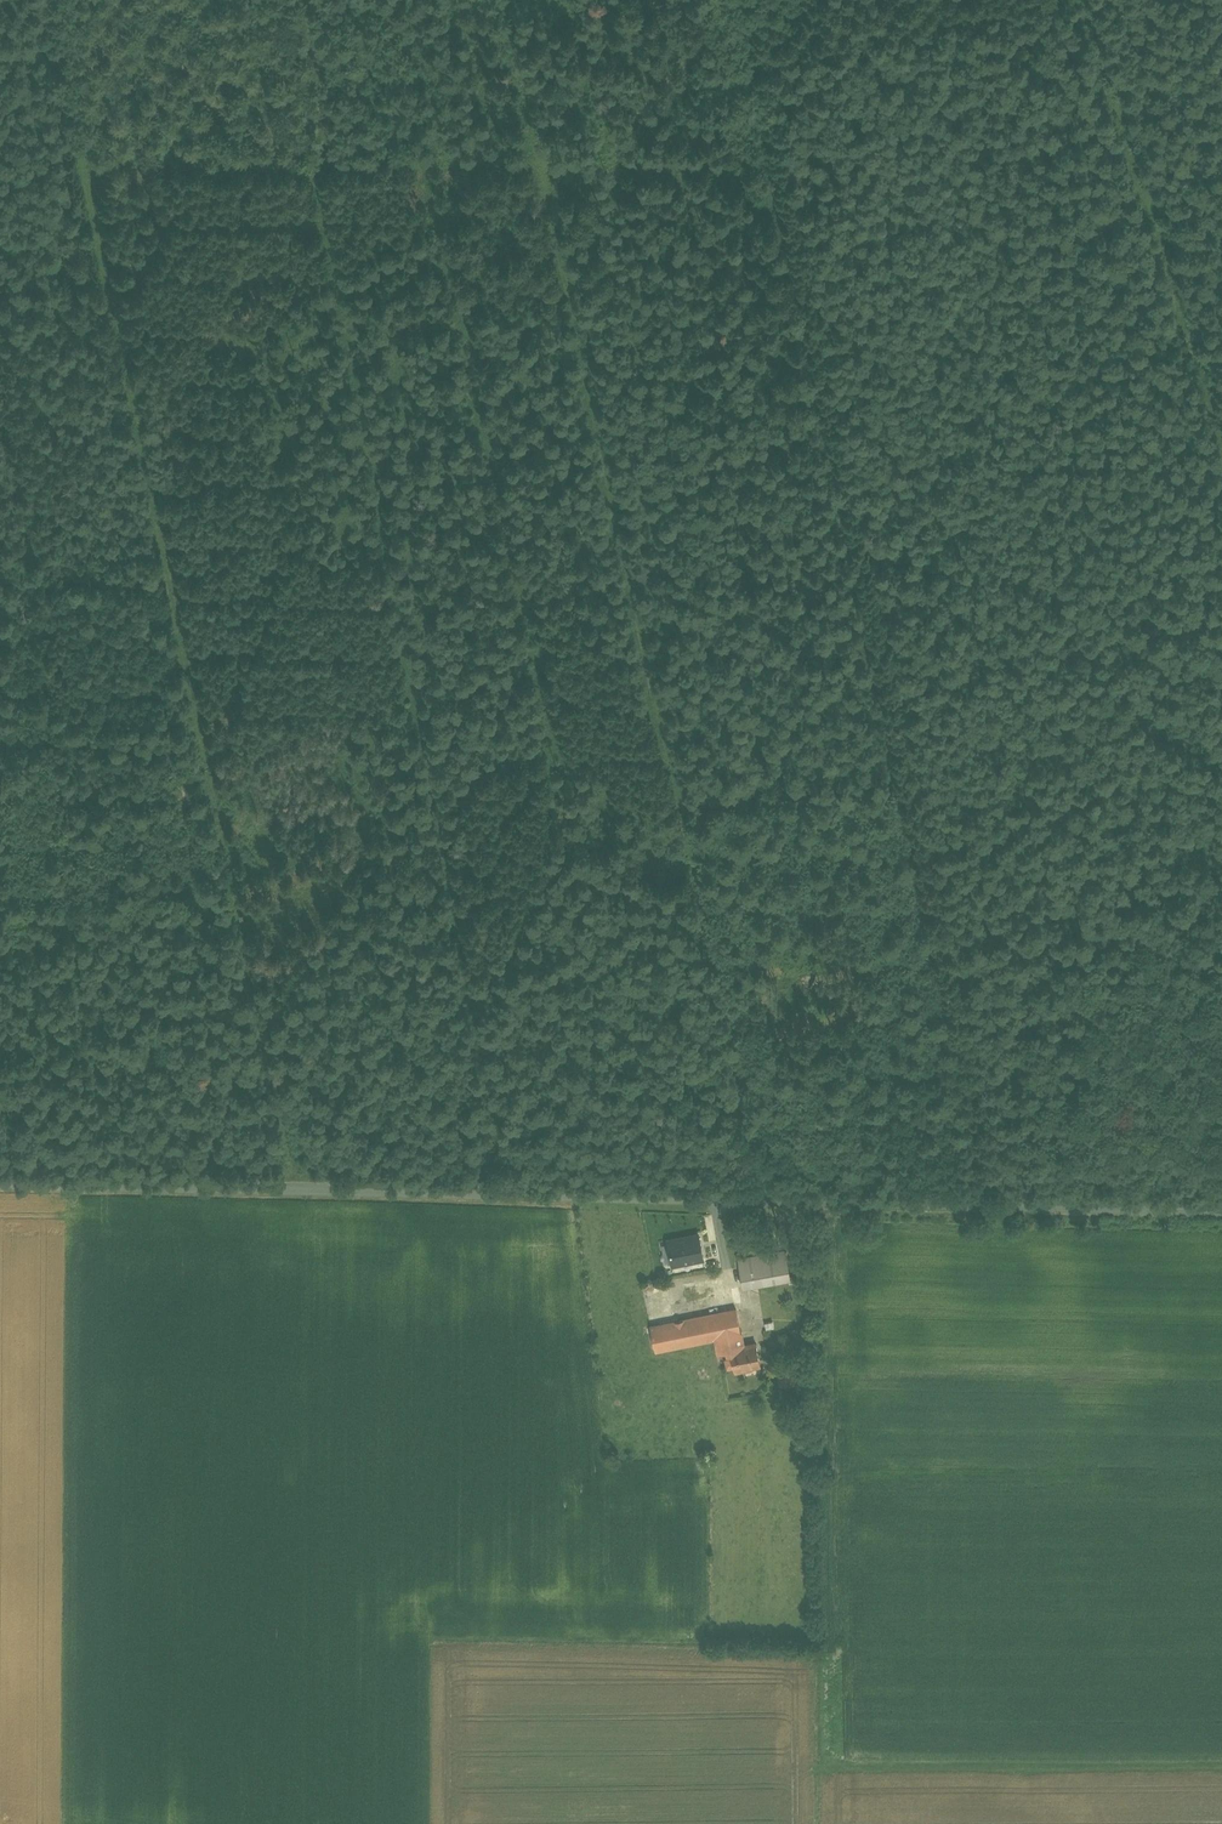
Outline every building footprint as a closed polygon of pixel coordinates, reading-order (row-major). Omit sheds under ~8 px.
[(705,1227),(659,1240),(661,1248),(672,1245),(677,1266),(712,1257),(709,1246),(710,1246),(705,1227)] [(786,1251),(739,1260),(743,1286),(791,1277),(786,1251)] [(807,1274),(794,1276),(795,1284),(808,1281),(807,1274)] [(737,1308),(651,1326),(656,1350),(717,1338),(716,1336),(741,1331),(737,1308)] [(741,1331),(716,1336),(717,1338),(719,1351),(731,1348),(735,1371),(744,1369),(744,1367),(761,1363),(757,1342),(744,1345),(741,1331)] [(789,1369),(776,1371),(779,1387),(791,1385),(789,1369)]
